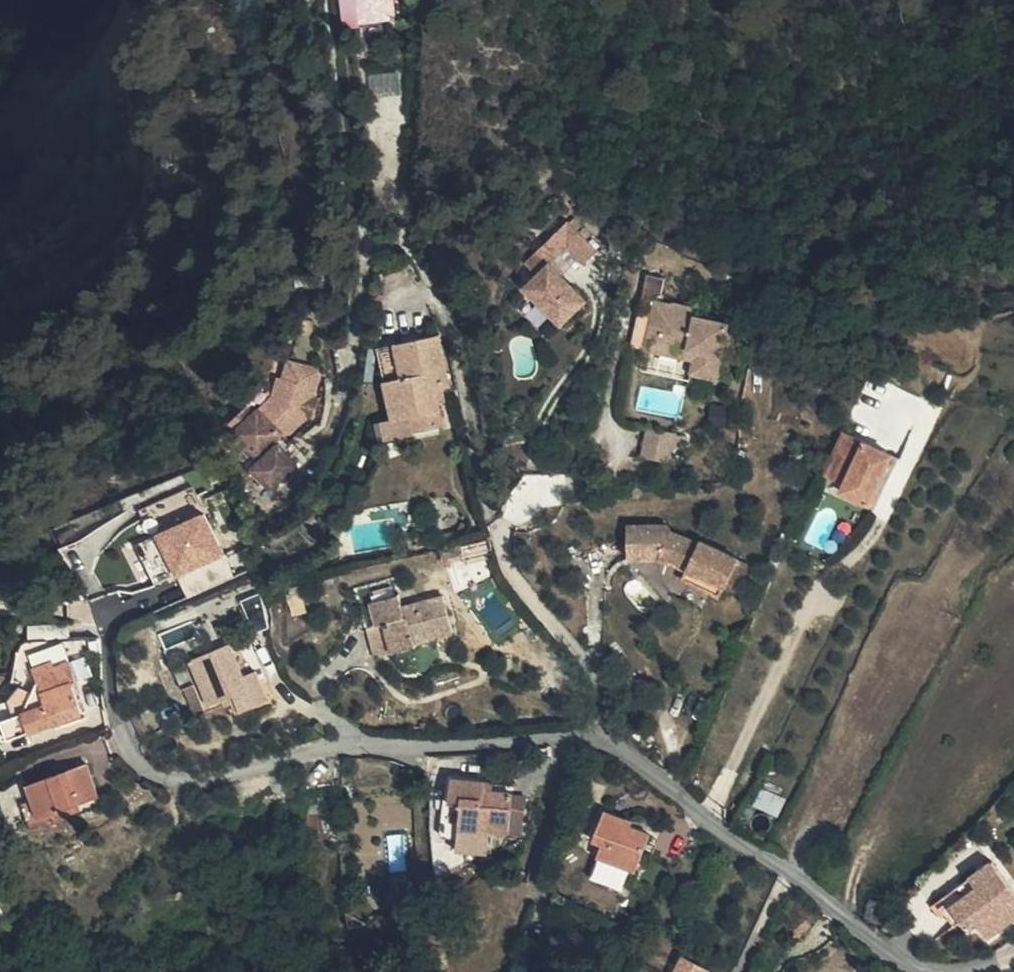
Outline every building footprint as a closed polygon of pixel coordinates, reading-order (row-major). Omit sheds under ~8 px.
[(603,230),(593,217),(547,254),(559,268),(545,279),(578,319),(604,298),(572,260),(591,244),(607,263),(621,251),(609,237),(603,230)] [(608,226),(603,230),(609,237),(614,233),(608,226)] [(643,291),(657,295),(659,287),(663,273),(648,269),(643,291)] [(657,295),(655,307),(669,311),(666,320),(683,323),(679,339),(717,349),(711,375),(728,379),(742,322),(710,315),(712,309),(706,308),(706,305),(688,301),(687,304),(672,300),(674,292),(676,292),(680,277),(663,273),(659,287),(657,295)] [(683,323),(666,320),(660,348),(708,359),(705,373),(711,375),(717,349),(679,339),(683,323)] [(457,336),(414,345),(421,377),(403,381),(410,420),(427,418),(438,416),(441,431),(460,429),(454,392),(467,390),(457,336)] [(398,348),(399,360),(403,381),(421,377),(414,345),(404,346),(398,348)] [(743,427),(746,408),(725,406),(723,425),(743,427)] [(428,433),(441,431),(438,416),(427,418),(428,433)] [(851,456),(871,466),(891,426),(871,416),(851,456)] [(688,432),(660,425),(653,454),(682,461),(685,446),(688,434),(688,432)] [(891,426),(871,466),(866,475),(894,489),(920,440),(891,426)] [(699,437),(688,434),(685,446),(696,449),(699,437)] [(251,461),(269,489),(302,467),(285,440),(251,461)] [(196,482),(142,507),(155,534),(139,541),(156,577),(175,569),(157,529),(207,506),(196,482)] [(160,529),(189,595),(238,573),(209,508),(160,529)] [(671,523),(661,555),(679,552),(704,564),(700,573),(739,588),(745,575),(756,551),(756,550),(716,533),(714,536),(687,526),(686,521),(671,523)] [(646,558),(661,555),(671,523),(643,526),(646,558)] [(377,602),(384,626),(390,625),(399,654),(425,648),(423,640),(460,631),(450,594),(409,606),(405,593),(377,602)] [(390,625),(384,626),(376,628),(386,657),(399,654),(390,625)] [(204,648),(207,656),(222,695),(244,687),(250,703),(277,691),(266,662),(256,666),(244,632),(204,648)] [(30,698),(32,718),(95,699),(88,669),(93,668),(87,646),(73,650),(72,645),(51,651),(55,666),(46,681),(37,697),(30,698)] [(222,695),(207,656),(190,662),(198,684),(200,683),(209,681),(216,698),(222,695)] [(35,671),(23,683),(28,699),(30,698),(37,697),(46,681),(35,671)] [(209,681),(200,683),(209,707),(218,704),(216,698),(209,681)] [(12,695),(15,702),(16,702),(28,699),(23,683),(12,695)] [(21,721),(32,718),(30,698),(28,699),(16,702),(21,721)] [(13,724),(21,721),(16,702),(15,702),(9,703),(13,724)] [(98,750),(40,770),(55,810),(85,798),(84,793),(110,782),(98,750)] [(459,776),(457,794),(470,798),(466,821),(501,825),(516,827),(521,790),(492,786),(492,780),(459,776)] [(791,801),(768,789),(759,809),(784,819),(791,801)] [(536,792),(521,790),(516,827),(531,829),(536,792)] [(470,798),(457,794),(454,820),(466,821),(470,798)] [(629,820),(610,814),(602,842),(611,846),(608,860),(645,871),(655,834),(628,825),(629,820)] [(501,825),(466,821),(463,845),(497,850),(501,825)] [(995,860),(974,876),(981,886),(954,906),(971,929),(981,922),(992,935),(1013,918),(1013,883),(995,860)] [(695,952),(684,971),(716,971),(719,966),(695,952)]
